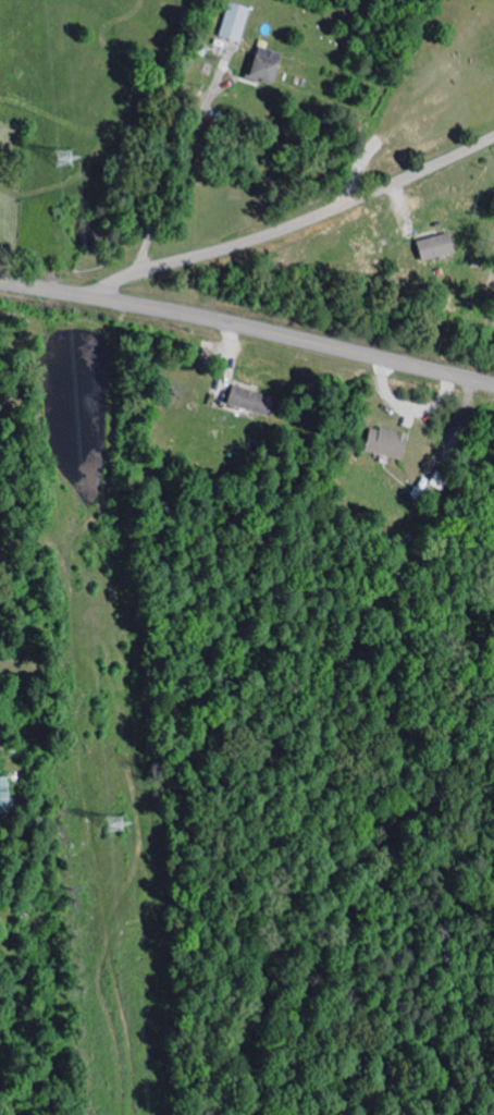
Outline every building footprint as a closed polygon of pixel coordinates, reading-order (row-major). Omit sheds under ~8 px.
[(251,6),(229,2),(223,37),(244,41),(251,6)] [(278,85),(284,60),(260,54),(256,70),(249,69),(247,78),(278,85)] [(459,251),(452,231),(420,242),(426,262),(459,251)] [(278,395),(233,385),(228,406),(273,416),(278,395)] [(406,459),(410,433),(370,427),(366,453),(406,459)] [(0,780),(0,815),(11,815),(13,780),(0,780)]
